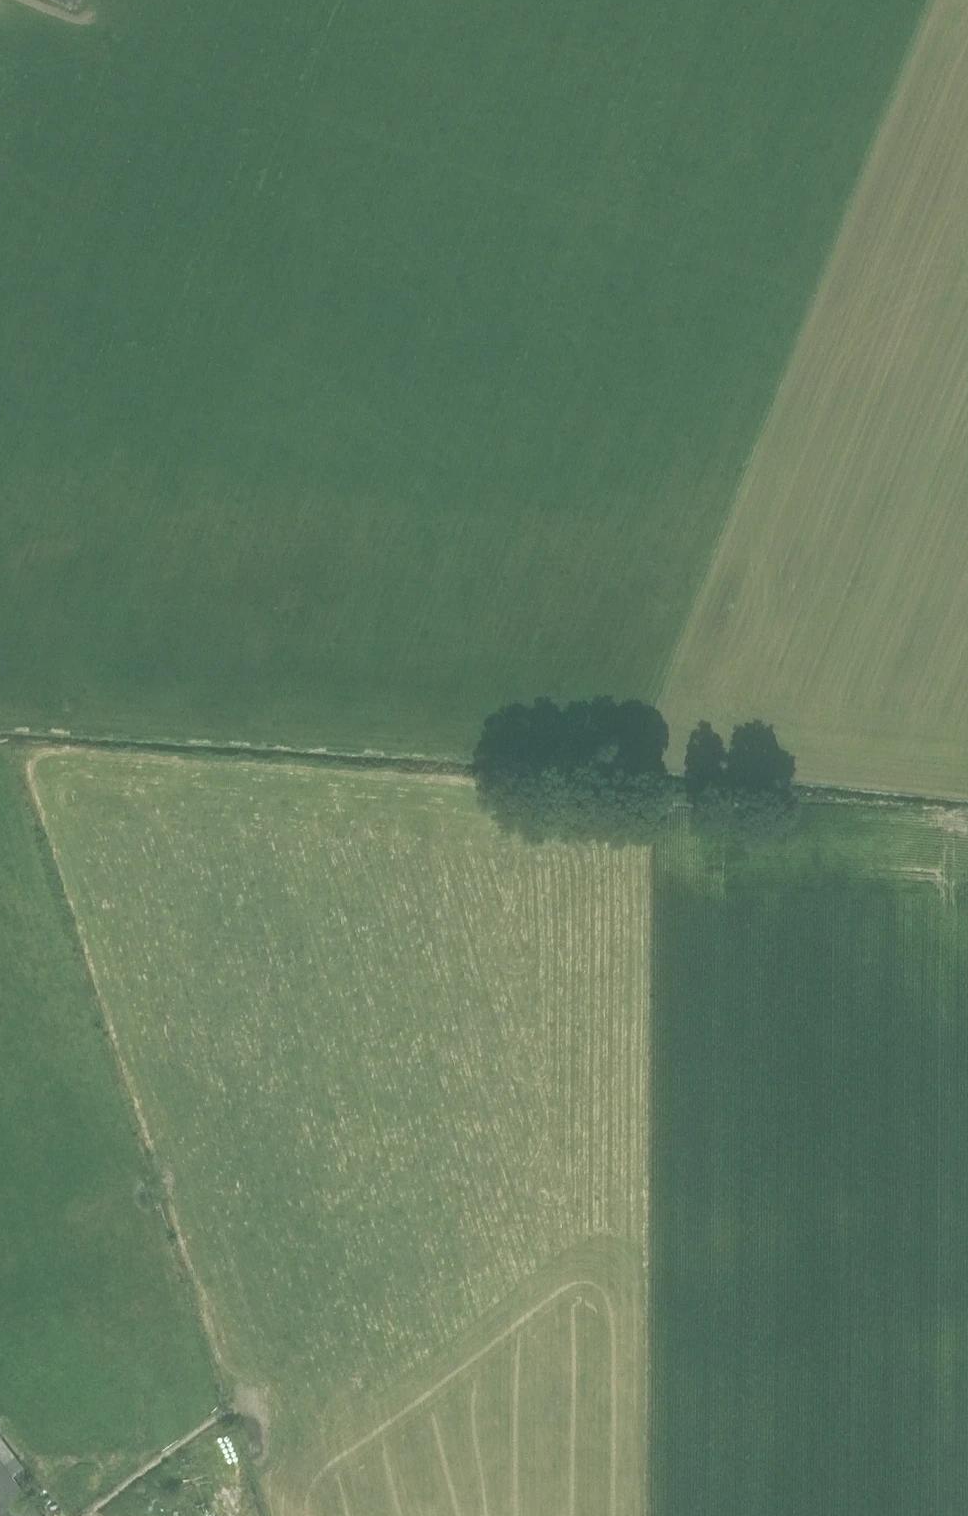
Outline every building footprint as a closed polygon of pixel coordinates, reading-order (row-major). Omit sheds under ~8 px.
[(0,1460),(0,1515),(43,1515),(0,1460)]
